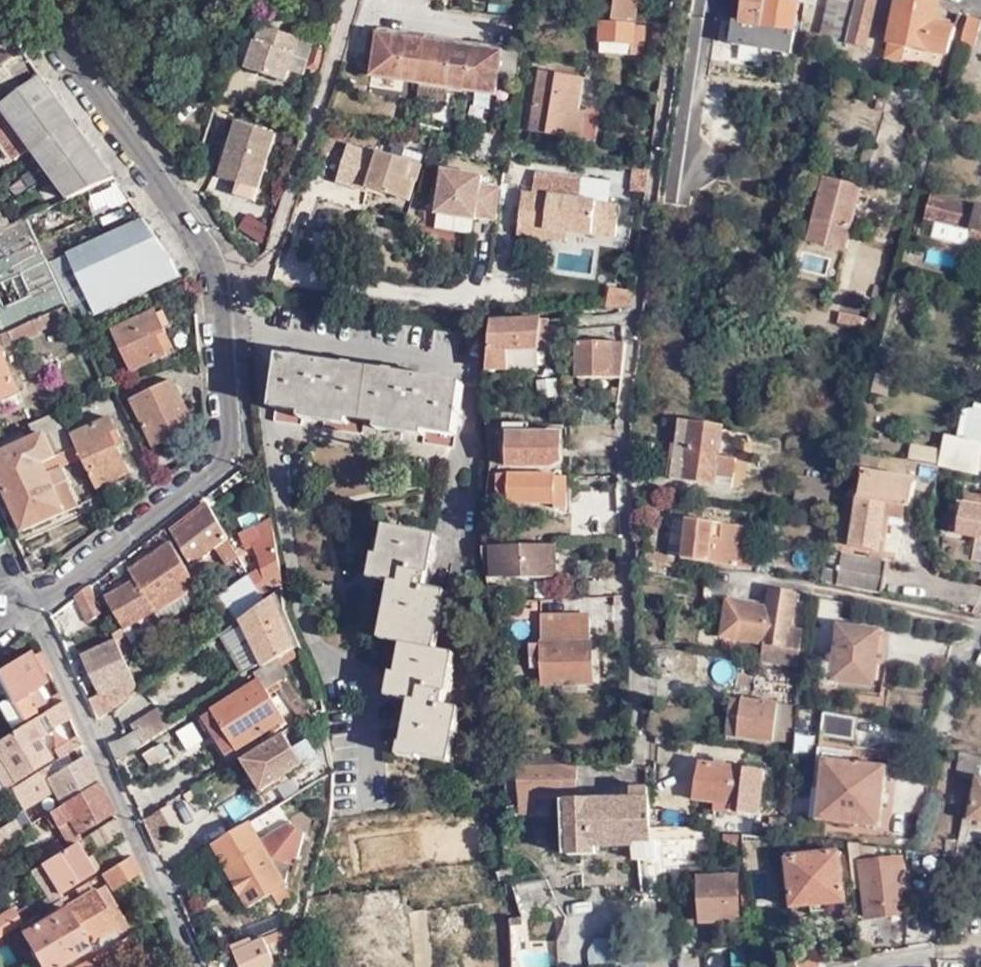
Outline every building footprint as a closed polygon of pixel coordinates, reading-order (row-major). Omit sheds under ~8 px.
[(615,19),(633,21),(628,20),(628,17),(630,0),(617,0),(615,19)] [(628,17),(628,20),(633,21),(635,21),(638,0),(630,0),(628,17)] [(738,21),(731,20),(727,41),(790,50),(798,0),(741,0),(738,21)] [(818,33),(833,37),(813,99),(797,99),(797,113),(811,118),(812,114),(826,112),(845,44),(855,0),(827,0),(818,33)] [(845,44),(848,44),(848,43),(850,33),(855,13),(857,0),(855,0),(845,44)] [(855,13),(850,33),(848,43),(848,44),(864,48),(875,0),(857,0),(855,13)] [(957,24),(934,19),(937,5),(914,0),(896,0),(885,56),(944,68),(957,24)] [(965,42),(973,19),(969,17),(961,41),(965,42)] [(974,45),(980,22),(979,22),(973,19),(965,42),(974,45)] [(601,22),(598,51),(643,56),(646,27),(601,22)] [(303,33),(293,29),(291,33),(263,23),(246,64),(283,80),(303,33)] [(114,178),(8,30),(0,35),(0,143),(12,161),(31,149),(65,200),(114,178)] [(464,90),(496,94),(499,76),(519,79),(523,50),(502,46),(501,51),(472,46),(472,41),(456,39),(455,44),(425,39),(426,35),(409,32),(409,37),(378,32),(371,75),(403,80),(406,62),(421,64),(418,82),(449,87),(452,69),(467,71),(464,90)] [(309,74),(315,77),(324,49),(313,45),(307,65),(311,67),(309,74)] [(403,80),(418,82),(421,64),(406,62),(403,80)] [(581,109),(587,78),(545,68),(533,127),(582,139),(587,111),(581,109)] [(449,87),(464,90),(467,71),(452,69),(449,87)] [(228,137),(222,153),(215,172),(233,179),(252,186),(273,133),(235,119),(228,137)] [(386,134),(382,144),(404,151),(407,142),(386,134)] [(216,151),(222,153),(228,137),(222,135),(216,151)] [(404,151),(382,144),(369,139),(356,178),(385,188),(387,185),(410,193),(417,174),(410,172),(416,155),(404,151)] [(410,172),(417,174),(423,158),(416,155),(410,172)] [(445,167),(439,211),(499,220),(504,188),(481,185),(483,172),(445,167)] [(517,233),(567,240),(568,231),(614,237),(618,204),(603,202),(606,180),(535,171),(533,192),(522,190),(517,233)] [(821,176),(806,239),(843,248),(859,185),(821,176)] [(252,186),(233,179),(228,190),(247,198),(252,186)] [(938,195),(930,193),(929,193),(923,218),(971,230),(968,241),(980,245),(980,206),(938,195)] [(40,215),(60,206),(58,203),(35,213),(36,217),(40,215)] [(39,222),(62,211),(60,206),(40,215),(36,217),(39,222)] [(258,244),(271,229),(249,211),(236,226),(258,244)] [(6,229),(30,220),(28,216),(4,226),(6,229)] [(170,255),(144,219),(63,256),(48,264),(69,308),(80,334),(195,283),(186,281),(170,255)] [(48,264),(35,232),(30,220),(6,229),(0,231),(0,336),(5,334),(29,324),(69,308),(48,264)] [(630,304),(632,291),(612,286),(607,306),(624,306),(630,304)] [(871,325),(874,313),(852,307),(849,319),(871,325)] [(165,340),(154,315),(112,334),(132,376),(167,360),(159,342),(165,340)] [(540,366),(542,317),(491,316),(489,366),(540,366)] [(33,334),(29,324),(5,334),(10,344),(33,334)] [(579,375),(622,374),(627,340),(579,341),(579,375)] [(19,394),(0,354),(0,402),(19,394)] [(462,407),(466,381),(284,357),(277,406),(281,407),(280,420),(306,424),(307,410),(330,413),(328,427),(405,437),(406,424),(427,427),(426,439),(457,444),(462,412),(465,412),(466,408),(462,407)] [(538,394),(557,395),(557,378),(538,377),(538,394)] [(190,422),(173,385),(131,405),(153,451),(189,433),(186,425),(190,422)] [(58,414),(28,426),(34,440),(0,455),(0,484),(22,535),(62,517),(51,490),(66,484),(60,470),(55,459),(74,451),(71,443),(58,414)] [(680,417),(674,453),(684,455),(684,460),(715,466),(717,456),(724,425),(680,417)] [(523,429),(523,419),(497,418),(497,434),(503,434),(502,461),(550,461),(560,458),(561,425),(532,424),(532,429),(523,429)] [(79,462),(94,494),(128,480),(116,455),(123,452),(111,425),(71,443),(74,451),(79,462)] [(980,465),(980,438),(948,429),(943,444),(941,459),(979,472),(980,465)] [(910,454),(941,459),(943,444),(912,438),(910,454)] [(60,470),(79,462),(74,451),(55,459),(60,470)] [(684,455),(674,453),(668,476),(710,485),(712,475),(730,478),(735,460),(717,456),(715,466),(684,460),(684,455)] [(883,546),(891,510),(895,498),(914,503),(920,504),(925,478),(873,466),(856,539),(883,546)] [(566,505),(567,470),(498,469),(497,498),(553,500),(554,505),(566,505)] [(51,490),(62,517),(78,510),(66,484),(51,490)] [(971,491),(966,511),(958,509),(954,528),(980,535),(980,493),(971,491)] [(895,498),(891,510),(912,514),(914,503),(895,498)] [(241,561),(209,508),(172,536),(191,566),(217,551),(228,568),(241,561)] [(690,560),(735,565),(735,561),(743,561),(748,526),(695,519),(690,560)] [(274,596),(284,589),(270,522),(257,529),(263,542),(255,547),(266,570),(269,582),(265,589),(257,576),(253,579),(255,581),(229,600),(240,620),(274,596)] [(425,584),(435,533),(384,524),(382,538),(372,536),(367,562),(377,563),(375,576),(388,578),(385,600),(380,601),(373,634),(401,638),(399,653),(389,651),(385,675),(395,677),(393,689),(411,692),(405,735),(402,734),(399,748),(420,752),(421,748),(454,754),(462,702),(446,699),(456,649),(436,645),(446,588),(425,584)] [(263,542),(257,529),(238,538),(245,552),(255,547),(263,542)] [(479,530),(478,541),(502,540),(505,540),(505,530),(479,530)] [(553,574),(551,540),(505,540),(502,540),(502,554),(488,555),(488,575),(553,574)] [(199,591),(172,545),(131,572),(157,617),(199,591)] [(824,576),(883,590),(891,558),(832,545),(824,576)] [(40,578),(44,575),(35,558),(25,564),(30,574),(40,578)] [(113,636),(115,640),(121,654),(149,636),(152,640),(165,631),(157,617),(131,572),(124,562),(110,573),(114,578),(101,588),(123,631),(113,636)] [(266,570),(257,576),(265,589),(269,582),(266,570)] [(222,633),(239,621),(240,620),(229,600),(222,605),(209,585),(199,591),(222,633)] [(90,588),(77,599),(88,619),(101,612),(90,588)] [(768,606),(742,602),(736,637),(762,640),(760,657),(796,662),(801,638),(787,636),(788,626),(793,598),(770,594),(768,606)] [(254,674),(256,678),(278,664),(295,654),(274,596),(240,620),(239,621),(260,670),(254,674)] [(736,637),(742,602),(726,600),(720,635),(736,637)] [(589,681),(588,615),(539,616),(539,642),(529,642),(529,667),(540,666),(541,680),(589,681)] [(871,680),(881,627),(843,621),(837,657),(827,655),(821,681),(837,684),(839,674),(871,680)] [(802,629),(788,626),(787,636),(801,638),(802,629)] [(102,693),(89,701),(98,722),(139,692),(121,654),(115,640),(86,657),(102,693)] [(179,655),(183,661),(187,658),(184,651),(179,655)] [(39,653),(30,659),(27,654),(0,670),(0,690),(6,702),(0,705),(0,718),(7,730),(30,717),(26,710),(38,704),(32,690),(45,683),(41,676),(48,673),(39,653)] [(173,659),(177,665),(183,661),(179,655),(173,659)] [(278,664),(256,678),(257,683),(213,709),(213,713),(203,718),(227,758),(237,752),(239,754),(289,724),(271,693),(278,688),(288,682),(278,664)] [(288,682),(278,688),(290,708),(300,703),(288,682)] [(62,701),(55,688),(51,690),(57,704),(62,701)] [(724,734),(788,742),(793,704),(728,697),(724,734)] [(62,701),(57,704),(43,713),(52,727),(69,717),(62,701)] [(290,708),(299,724),(309,718),(300,703),(290,708)] [(142,745),(172,726),(159,705),(129,723),(133,729),(138,726),(141,731),(138,737),(142,745)] [(854,734),(858,712),(827,707),(822,729),(854,734)] [(80,740),(79,739),(77,735),(55,748),(36,719),(27,724),(25,725),(0,740),(0,781),(4,788),(80,740)] [(116,761),(142,745),(138,737),(141,731),(138,726),(133,729),(109,744),(110,746),(116,761)] [(294,750),(284,736),(242,761),(262,794),(318,760),(307,742),(294,750)] [(545,764),(569,763),(569,754),(544,755),(545,764)] [(962,754),(957,777),(980,782),(980,758),(962,754)] [(96,780),(85,758),(84,756),(56,773),(50,765),(24,782),(11,790),(24,809),(52,792),(60,804),(96,780)] [(875,824),(883,765),(820,758),(812,816),(875,824)] [(737,811),(759,814),(764,769),(699,762),(692,798),(738,803),(737,811)] [(24,782),(50,765),(49,763),(9,788),(11,790),(24,782)] [(535,811),(534,808),(533,797),(578,794),(577,779),(579,779),(578,763),(569,763),(545,764),(519,765),(521,811),(535,811)] [(61,806),(97,783),(96,780),(60,804),(61,806)] [(61,806),(58,808),(49,814),(55,823),(66,816),(81,842),(89,836),(103,827),(115,819),(97,783),(61,806)] [(980,789),(973,788),(958,855),(967,857),(974,821),(980,823),(980,785),(980,789)] [(697,842),(698,831),(643,827),(650,786),(633,786),(633,789),(628,789),(629,797),(593,797),(593,800),(594,847),(639,846),(639,840),(660,841),(697,842)] [(593,800),(568,800),(569,854),(594,853),(594,847),(593,800)] [(143,820),(152,840),(171,829),(160,810),(143,820)] [(19,830),(13,820),(0,828),(0,842),(19,830)] [(214,845),(249,825),(248,822),(212,844),(213,846),(214,845)] [(297,857),(306,830),(288,822),(277,828),(292,857),(276,865),(272,857),(231,875),(249,906),(273,892),(279,903),(293,895),(285,882),(288,869),(294,871),(298,858),(297,857)] [(292,857),(277,828),(258,839),(249,825),(214,845),(213,846),(231,875),(272,857),(276,865),(292,857)] [(111,840),(103,827),(89,836),(97,850),(111,840)] [(740,848),(740,837),(723,838),(723,850),(740,848)] [(639,840),(639,846),(640,861),(659,862),(660,841),(639,840)] [(38,854),(45,863),(64,852),(58,842),(38,854)] [(40,866),(58,895),(99,869),(92,856),(86,861),(76,845),(64,852),(45,863),(40,866)] [(854,847),(854,862),(864,861),(863,847),(854,847)] [(794,908),(847,903),(842,851),(789,857),(794,908)] [(139,869),(132,855),(103,873),(112,886),(139,869)] [(910,891),(909,861),(867,862),(869,919),(906,917),(906,893),(910,891)] [(47,901),(58,895),(40,866),(30,873),(47,901)] [(739,921),(736,879),(697,881),(701,924),(739,921)] [(124,939),(132,935),(104,887),(96,891),(124,939)] [(96,891),(66,909),(93,957),(124,939),(96,891)] [(61,899),(58,895),(47,901),(17,918),(11,909),(0,915),(0,937),(17,927),(61,899)] [(61,899),(17,927),(40,966),(76,966),(93,957),(66,909),(61,899)] [(434,913),(365,919),(361,924),(361,966),(438,966),(434,913)] [(858,923),(858,937),(871,936),(870,922),(858,923)] [(234,949),(242,966),(277,966),(269,946),(296,936),(293,929),(267,939),(265,936),(234,949)] [(124,939),(93,957),(76,966),(126,966),(136,961),(124,939)] [(602,966),(619,966),(616,943),(600,945),(602,966)] [(680,964),(680,966),(706,966),(705,956),(679,958),(680,964)]
